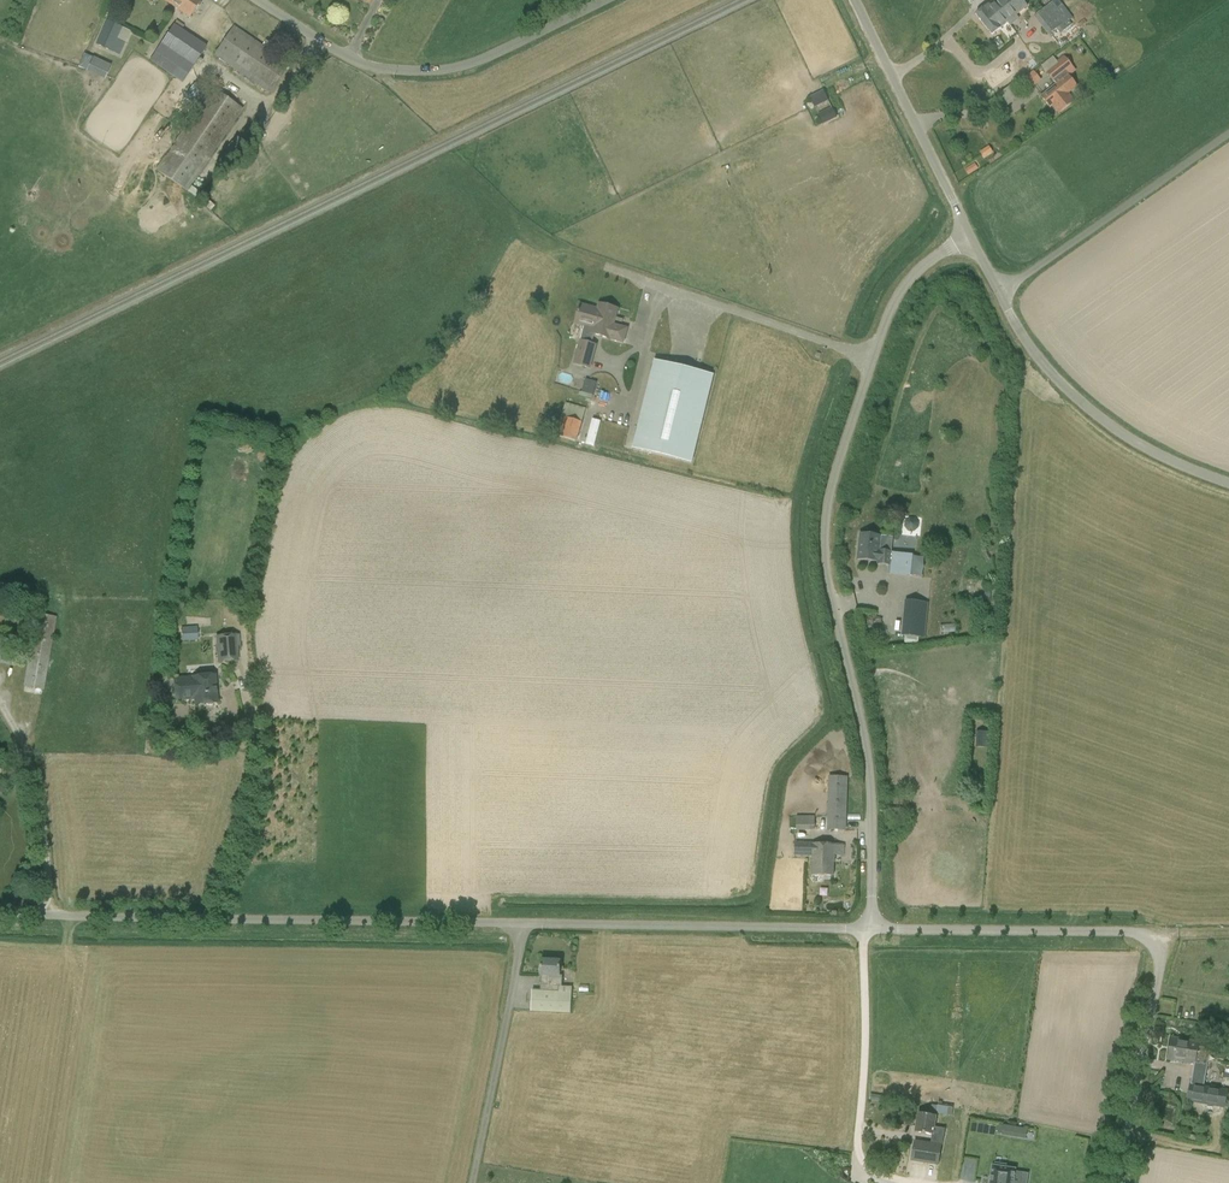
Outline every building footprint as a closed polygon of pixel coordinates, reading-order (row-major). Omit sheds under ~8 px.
[(201,1),(199,0),(166,0),(191,17),(201,1)] [(994,2),(1003,14),(1003,15),(1008,22),(1028,7),(1022,0),(996,0),(994,2)] [(992,34),(1008,22),(1003,15),(1003,14),(994,2),(977,15),(992,34)] [(1063,25),(1048,6),(1034,17),(1049,36),(1063,25)] [(107,21),(96,44),(119,54),(124,43),(116,39),(121,27),(107,21)] [(173,25),(153,53),(163,60),(164,58),(165,59),(160,66),(183,81),(186,76),(187,77),(206,48),(173,25)] [(290,63),(235,26),(214,56),(270,93),(290,63)] [(1013,76),(1034,58),(1028,51),(1007,69),(1013,76)] [(86,53),(80,67),(108,79),(114,64),(86,53)] [(1077,87),(1069,76),(1076,71),(1064,55),(1057,60),(1054,56),(1041,66),(1056,85),(1041,97),(1050,108),(1053,105),(1060,113),(1074,102),(1068,94),(1077,87)] [(1034,72),(1022,82),(1029,90),(1040,80),(1034,72)] [(243,109),(212,88),(156,170),(188,192),(243,109)] [(817,106),(832,99),(827,89),(812,96),(817,106)] [(828,123),(840,114),(833,105),(821,114),(828,123)] [(240,137),(228,148),(235,155),(247,144),(240,137)] [(1000,153),(993,144),(980,152),(986,162),(1000,153)] [(627,329),(614,325),(618,309),(599,304),(598,310),(581,305),(576,323),(584,325),(573,364),(590,369),(597,344),(592,343),(594,334),(624,342),(627,329)] [(633,448),(692,463),(714,375),(654,361),(633,448)] [(593,395),(597,382),(585,379),(582,392),(593,395)] [(585,413),(565,407),(557,435),(594,447),(597,437),(579,432),(585,413)] [(905,521),(905,527),(908,531),(914,532),(918,528),(919,523),(915,519),(910,518),(905,521)] [(892,551),(880,550),(881,536),(861,534),(858,560),(877,562),(877,564),(919,568),(920,558),(892,556),(892,551)] [(57,617),(37,614),(24,686),(45,690),(57,617)] [(910,617),(893,615),(889,649),(906,651),(910,617)] [(181,627),(182,641),(198,639),(197,625),(181,627)] [(239,635),(218,637),(219,662),(238,660),(237,646),(240,646),(239,635)] [(0,644),(0,659),(0,660),(0,663),(14,666),(15,665),(18,665),(19,654),(17,654),(18,647),(0,644)] [(195,698),(196,704),(217,703),(215,675),(194,677),(174,679),(176,700),(195,698)] [(978,746),(990,746),(991,731),(978,730),(978,746)] [(826,830),(846,830),(848,777),(829,776),(826,830)] [(797,830),(815,830),(815,816),(797,816),(797,830)] [(795,856),(812,856),(812,874),(834,875),(834,855),(845,855),(845,845),(795,843),(795,856)] [(563,975),(560,975),(560,961),(541,960),(540,990),(532,990),(531,1012),(571,1014),(572,987),(562,986),(563,975)] [(1170,1038),(1167,1059),(1196,1063),(1193,1081),(1192,1081),(1189,1097),(1227,1103),(1228,1088),(1228,1086),(1205,1083),(1209,1059),(1205,1058),(1207,1043),(1192,1041),(1194,1032),(1182,1030),(1180,1039),(1170,1038)] [(956,1114),(956,1106),(941,1105),(940,1113),(956,1114)] [(916,1131),(942,1136),(944,1128),(935,1126),(936,1116),(919,1113),(916,1131)] [(1002,1122),(999,1133),(1028,1139),(1031,1129),(1002,1122)] [(938,1166),(941,1144),(914,1140),(911,1161),(938,1166)] [(990,1182),(1020,1182),(1022,1173),(1015,1172),(1015,1169),(1006,1168),(1006,1165),(995,1163),(995,1166),(992,1166),(990,1182)]
